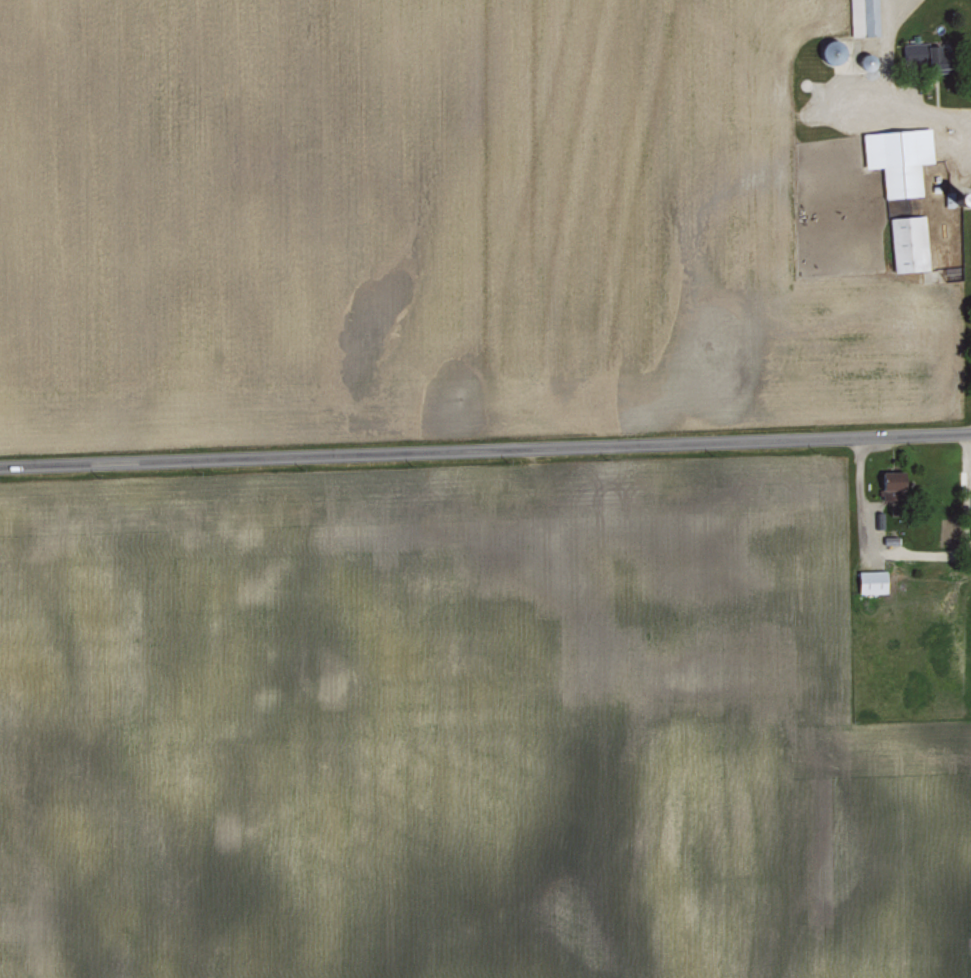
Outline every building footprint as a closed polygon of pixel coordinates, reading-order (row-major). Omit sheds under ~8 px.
[(877,0),(849,0),(850,34),(878,33),(877,0)] [(924,44),(924,41),(901,42),(902,61),(927,60),(927,69),(945,68),(944,43),(924,44)] [(929,126),(861,130),(863,166),(881,165),(883,196),(920,194),(918,161),(931,161),(929,126)] [(892,270),(928,268),(925,213),(889,215),(892,270)] [(879,478),(881,491),(904,488),(902,474),(879,478)] [(857,592),(885,591),(885,569),(857,569),(857,592)]
